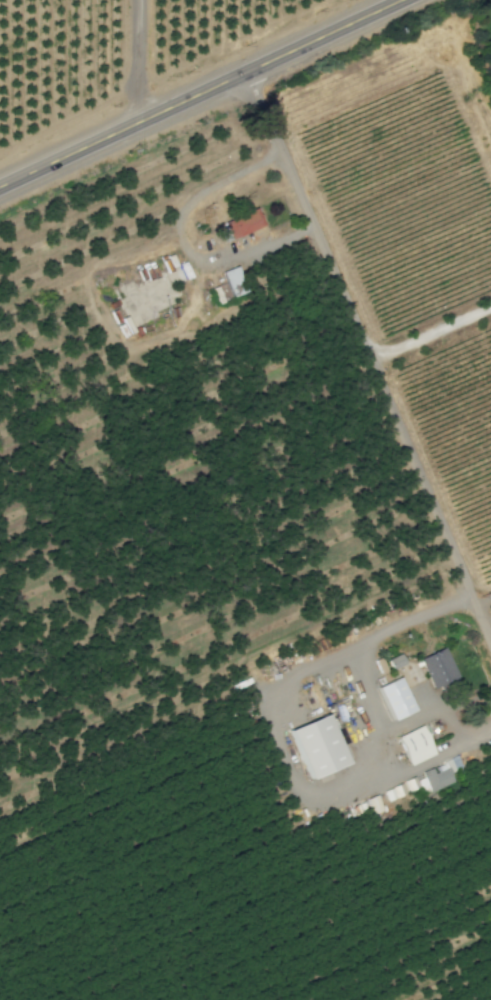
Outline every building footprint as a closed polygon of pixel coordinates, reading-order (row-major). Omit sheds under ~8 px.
[(221,220),(227,238),(259,227),(253,209),(221,220)] [(417,658),(430,688),(454,678),(442,648),(417,658)] [(385,660),(390,670),(403,664),(398,654),(385,660)] [(412,711),(398,676),(374,686),(389,721),(412,711)] [(286,731),(324,714),(345,763),(308,780),(286,731)] [(433,755),(421,726),(396,736),(408,766),(433,755)] [(454,782),(449,770),(461,765),(457,756),(433,766),(434,770),(416,777),(423,795),(454,782)] [(406,794),(403,784),(384,790),(387,801),(406,794)] [(384,810),(377,794),(366,799),(374,815),(384,810)]
